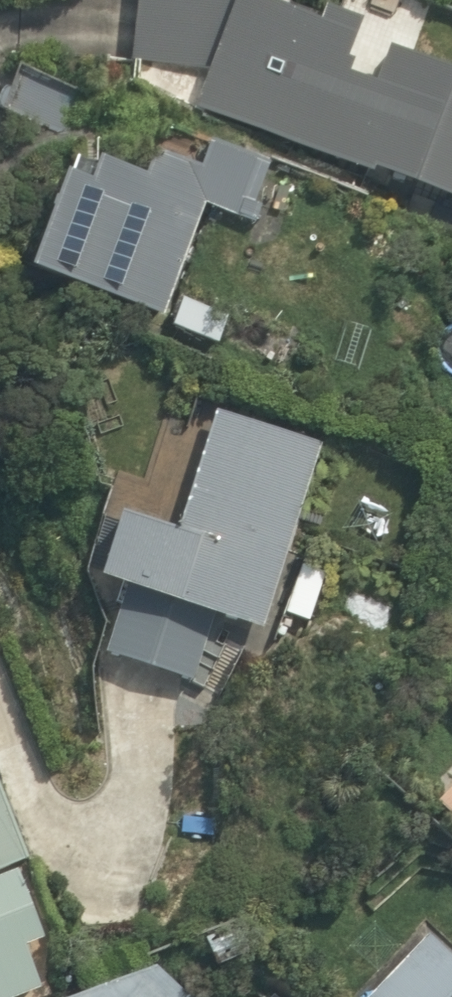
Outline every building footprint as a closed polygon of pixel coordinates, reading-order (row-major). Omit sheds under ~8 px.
[(193,110),(369,177),(371,173),(451,203),(451,76),(384,50),(372,87),(344,76),(349,63),(345,61),(359,24),(323,10),(316,26),(248,0),(134,0),(130,61),(208,69),(193,110)] [(13,73),(0,109),(0,115),(63,138),(79,97),(13,73)] [(160,323),(202,207),(252,225),(258,208),(253,207),(267,167),(206,145),(196,172),(151,155),(141,180),(96,163),(94,168),(71,160),(66,175),(60,173),(23,273),(160,323)] [(169,330),(215,347),(225,318),(180,301),(169,330)] [(175,534),(117,515),(95,582),(132,594),(114,653),(187,678),(207,617),(259,633),(319,447),(213,413),(175,534)] [(308,624),(325,574),(301,566),(284,616),(308,624)] [(432,805),(451,825),(451,784),(432,805)] [(28,859),(0,792),(0,872),(28,859)] [(40,942),(12,874),(0,878),(0,996),(23,996),(40,990),(22,950),(40,942)] [(233,930),(205,940),(214,968),(242,959),(233,930)] [(425,938),(369,996),(451,996),(451,963),(425,938)] [(154,968),(77,996),(186,996),(154,968)]
